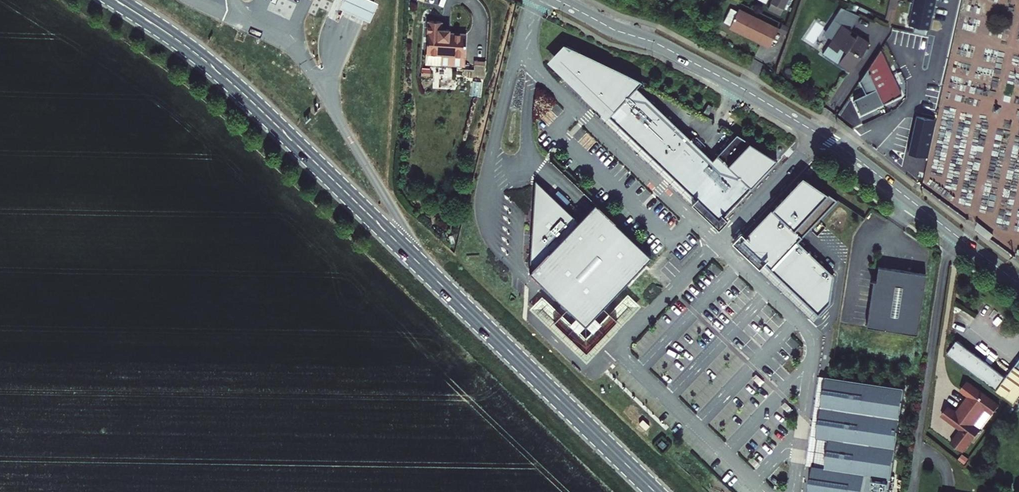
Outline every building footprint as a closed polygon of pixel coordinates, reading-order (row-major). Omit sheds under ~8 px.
[(339,14),(355,20),(369,27),(378,7),(363,0),(345,0),(339,14)] [(892,21),(897,0),(889,0),(884,19),(892,21)] [(767,38),(776,20),(736,1),(727,18),(767,38)] [(870,41),(861,36),(865,29),(854,22),(851,27),(844,23),(848,16),(838,12),(820,43),(828,47),(835,51),(845,58),(852,47),(856,50),(852,59),(857,62),(870,41)] [(465,59),(466,37),(449,36),(450,32),(441,32),(442,24),(435,24),(429,23),(427,56),(465,59)] [(859,103),(861,106),(881,93),(889,63),(873,38),(862,85),(858,101),(859,103)] [(641,87),(564,47),(547,63),(719,223),(777,162),(737,140),(711,165),(635,93),(641,87)] [(465,59),(427,56),(426,66),(465,69),(465,59)] [(746,237),(741,233),(731,243),(814,321),(829,304),(834,277),(798,242),(837,201),(803,178),(746,237)] [(651,258),(595,205),(578,223),(536,182),(530,258),(529,274),(545,289),(585,327),(651,258)] [(874,281),(867,327),(917,335),(926,274),(902,271),(878,267),(876,282),(874,281)] [(947,355),(1012,405),(1018,395),(1018,349),(1000,374),(957,342),(952,349),(947,355)] [(827,377),(813,467),(878,477),(875,491),(892,491),(905,388),(827,377)] [(999,407),(966,384),(959,394),(967,399),(956,416),(948,410),(942,420),(961,433),(952,446),(964,455),(974,441),(975,442),(981,433),(974,428),(985,411),(992,416),(999,407)] [(813,467),(809,491),(875,491),(878,477),(813,467)]
